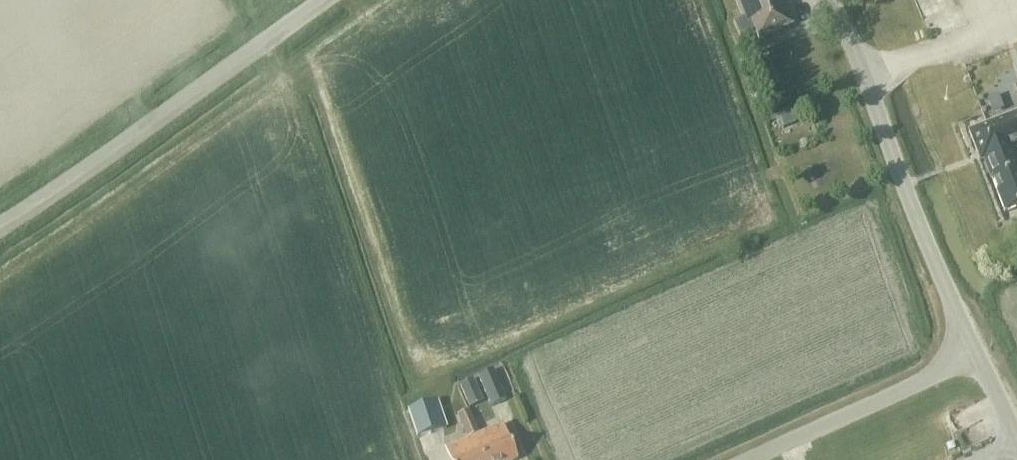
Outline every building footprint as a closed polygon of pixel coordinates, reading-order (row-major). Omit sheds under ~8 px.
[(786,1),(788,0),(787,0),(736,0),(742,16),(733,20),(739,34),(754,28),(758,38),(797,23),(789,4),(788,5),(786,1)] [(760,78),(765,91),(779,85),(774,72),(760,78)] [(795,124),(790,110),(778,114),(783,128),(795,124)] [(1011,149),(1016,147),(1016,113),(969,131),(980,161),(985,159),(992,179),(992,180),(1004,213),(1016,208),(1016,166),(1016,164),(1011,149)] [(493,370),(477,377),(490,407),(506,400),(493,370)] [(459,386),(469,407),(483,401),(473,380),(459,386)] [(416,438),(447,428),(437,401),(407,411),(416,438)] [(467,438),(478,434),(469,411),(457,416),(467,438)] [(483,459),(517,459),(502,424),(473,436),(479,449),(483,459)] [(479,449),(473,436),(444,448),(449,459),(483,459),(479,449)]
